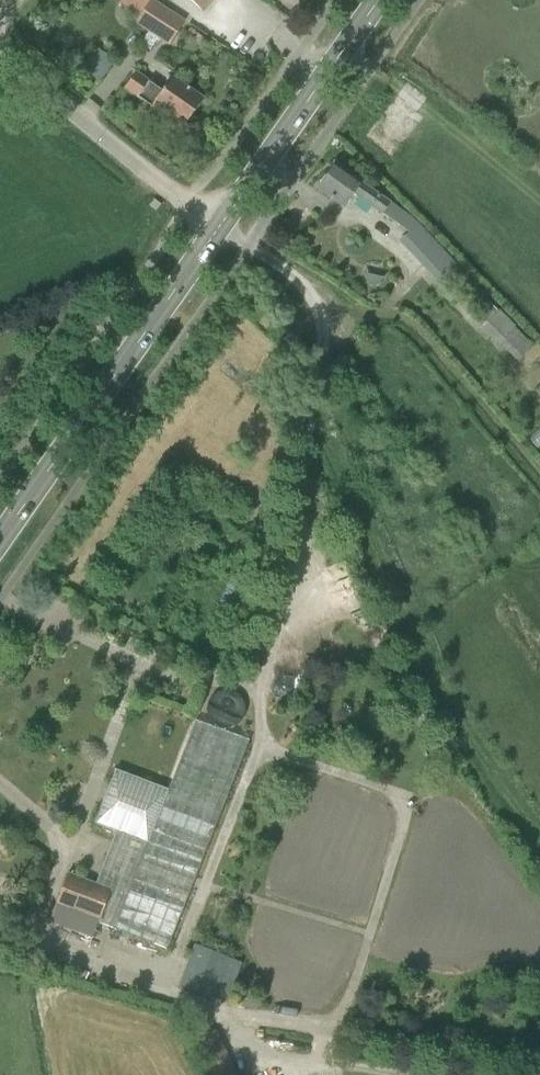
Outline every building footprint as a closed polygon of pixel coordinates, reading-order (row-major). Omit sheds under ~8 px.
[(150,0),(149,0),(135,21),(168,43),(183,21),(150,0)] [(201,10),(211,0),(190,0),(201,10)] [(95,47),(77,66),(94,81),(112,62),(95,47)] [(161,92),(134,73),(124,87),(167,118),(169,114),(184,125),(202,98),(171,77),(161,92)] [(316,187),(342,205),(351,193),(408,231),(399,242),(435,282),(453,263),(419,224),(389,203),(334,163),(316,187)] [(481,325),(517,362),(533,347),(513,327),(514,326),(499,310),(497,311),(487,301),(471,316),(480,326),(481,325)] [(258,534),(255,549),(262,551),(266,536),(258,534)] [(244,713),(244,710),(244,706),(243,703),(242,700),(240,697),(237,695),(235,693),(232,692),(228,691),(225,691),(222,691),(219,692),(216,693),(213,695),(210,697),(209,700),(207,703),(206,706),(206,710),(206,713),(207,716),(209,719),(210,722),(213,724),(216,726),(219,728),(222,729),(225,729),(228,729),(232,728),(235,726),(237,724),(240,722),(242,719),(243,716),(244,713)] [(105,889),(94,919),(166,948),(248,740),(196,720),(168,790),(116,770),(94,823),(116,831),(146,843),(125,897),(105,889)] [(65,873),(47,918),(88,934),(94,919),(105,889),(94,885),(65,873)] [(193,944),(177,986),(211,999),(212,995),(227,956),(193,944)]
